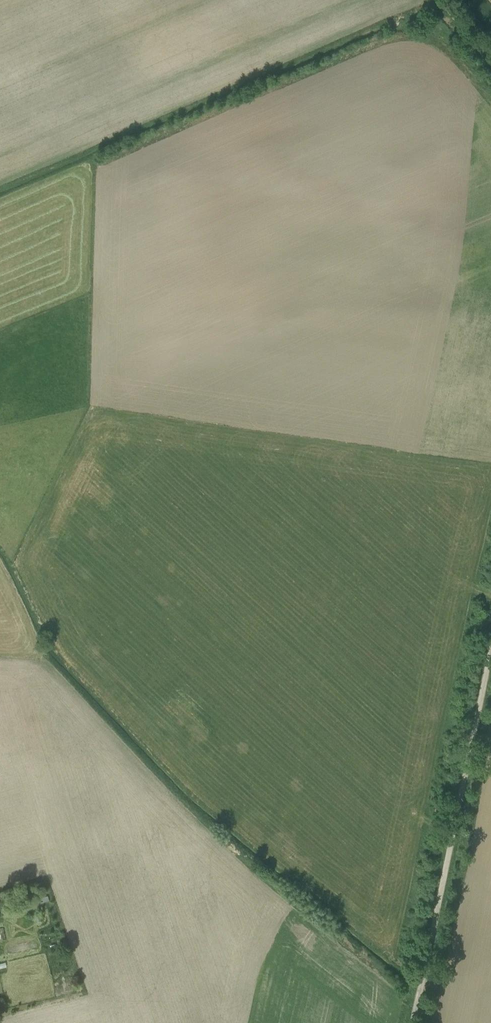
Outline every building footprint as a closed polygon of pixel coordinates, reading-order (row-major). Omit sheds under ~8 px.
[(24,919),(15,920),(16,928),(26,927),(24,919)]
